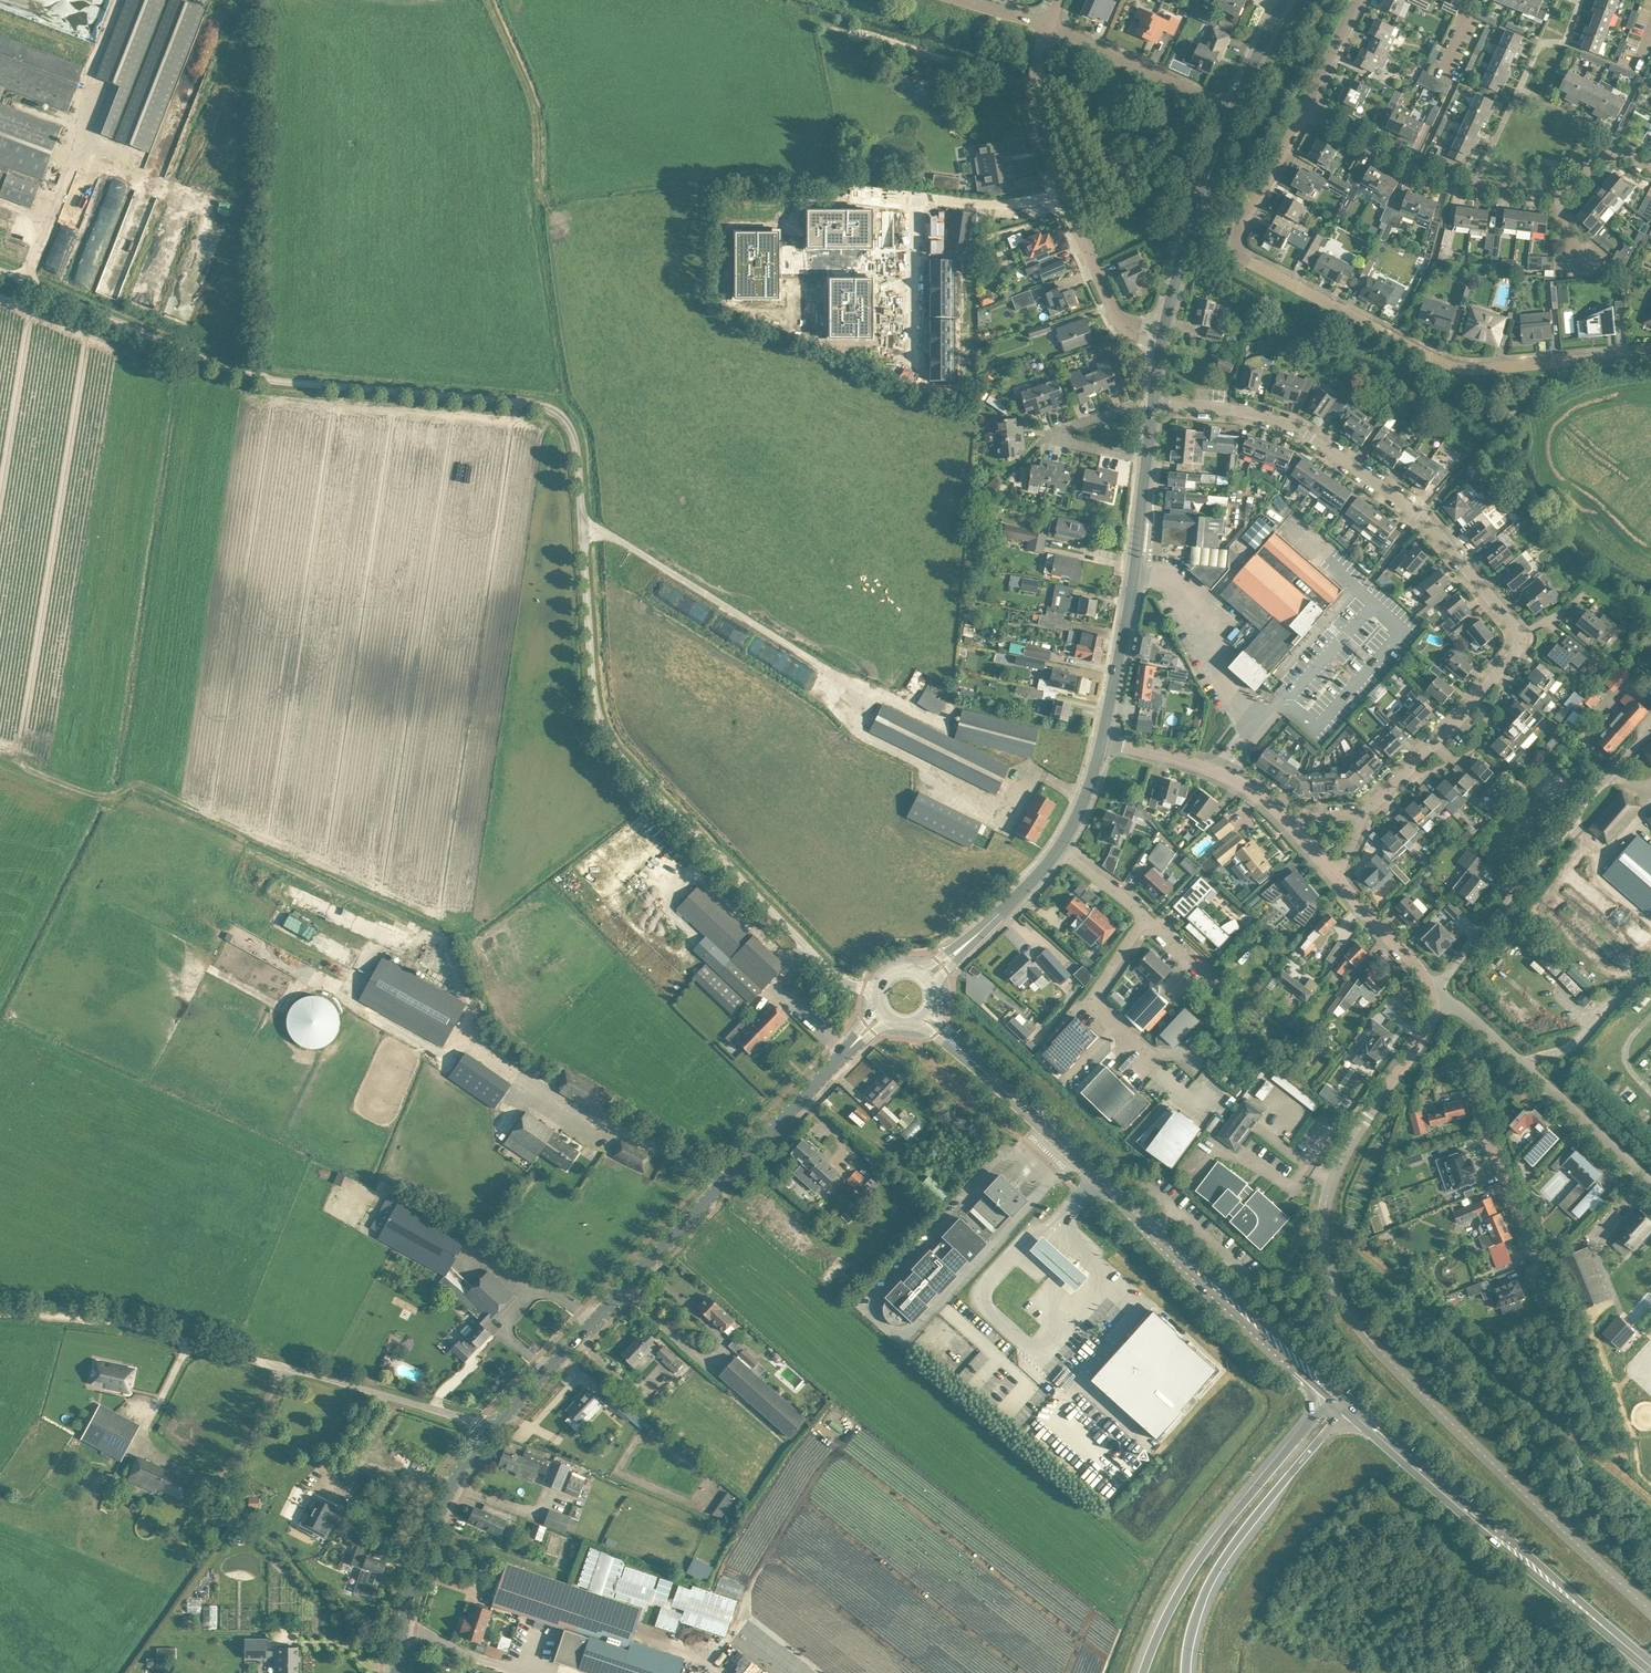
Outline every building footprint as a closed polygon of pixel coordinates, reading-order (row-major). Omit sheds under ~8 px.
[(180,0),(127,0),(96,77),(121,86),(102,134),(149,153),(205,10),(180,0)] [(1111,0),(1099,0),(1098,1),(1096,0),(1089,0),(1083,14),(1096,20),(1098,17),(1107,21),(1116,2),(1111,0)] [(1217,7),(1238,17),(1242,8),(1243,8),(1247,1),(1244,0),(1220,0),(1217,7)] [(1382,8),(1398,15),(1405,0),(1386,0),(1382,8)] [(1427,11),(1432,13),(1435,6),(1431,4),(1422,0),(1408,0),(1407,1),(1427,11)] [(1463,0),(1455,0),(1452,5),(1445,2),(1441,9),(1457,16),(1463,0)] [(1527,0),(1511,0),(1509,6),(1523,12),(1527,0)] [(1523,12),(1536,17),(1537,15),(1544,17),(1544,18),(1549,7),(1542,4),(1543,1),(1540,0),(1527,0),(1523,12)] [(1600,1),(1597,0),(1595,6),(1614,13),(1619,0),(1601,0),(1600,1)] [(1186,4),(1181,15),(1188,18),(1193,7),(1186,4)] [(1608,27),(1614,13),(1595,6),(1592,12),(1596,13),(1593,21),(1608,27)] [(1194,7),(1190,15),(1196,18),(1200,10),(1194,7)] [(1141,8),(1137,17),(1144,20),(1137,34),(1157,43),(1164,30),(1174,34),(1180,21),(1168,15),(1166,20),(1141,8)] [(1487,21),(1489,17),(1480,13),(1478,18),(1487,21)] [(1497,21),(1489,17),(1487,21),(1495,25),(1497,21)] [(1402,32),(1395,29),(1377,20),(1370,34),(1374,36),(1375,38),(1372,44),(1388,52),(1395,38),(1398,39),(1402,32)] [(1603,41),(1608,27),(1593,21),(1590,29),(1587,27),(1584,34),(1603,41)] [(1514,31),(1516,27),(1508,23),(1505,27),(1514,31)] [(1490,30),(1486,27),(1482,36),(1486,38),(1490,30)] [(1524,31),(1516,27),(1514,31),(1522,35),(1524,31)] [(1192,41),(1183,61),(1210,73),(1219,54),(1222,55),(1230,36),(1214,29),(1206,48),(1192,41)] [(1519,46),(1523,38),(1507,31),(1501,45),(1520,54),(1522,47),(1519,46)] [(1598,54),(1603,41),(1584,34),(1582,39),(1585,40),(1582,48),(1598,55),(1599,54),(1598,54)] [(5,88),(68,112),(85,67),(0,35),(0,100),(5,88)] [(1482,46),(1486,38),(1482,36),(1478,44),(1482,46)] [(1388,52),(1372,44),(1369,51),(1367,51),(1362,49),(1356,64),(1374,73),(1378,66),(1383,68),(1384,65),(1385,66),(1388,60),(1385,59),(1388,52)] [(1520,54),(1501,45),(1495,57),(1511,65),(1514,58),(1517,59),(1520,54)] [(1436,46),(1428,63),(1433,66),(1441,49),(1436,46)] [(1478,56),(1473,54),(1470,62),(1474,64),(1478,56)] [(1511,65),(1495,57),(1488,72),(1507,80),(1510,74),(1507,72),(1511,65)] [(1470,73),(1474,64),(1470,62),(1466,71),(1470,73)] [(1647,74),(1649,68),(1644,65),(1641,71),(1647,74)] [(938,67),(936,73),(948,77),(950,71),(938,67)] [(1488,72),(1482,85),(1498,92),(1502,84),(1505,86),(1507,80),(1488,72)] [(1571,102),(1584,79),(1569,72),(1560,89),(1569,93),(1566,99),(1571,102)] [(1429,89),(1435,77),(1429,74),(1423,86),(1429,89)] [(1435,92),(1440,80),(1435,77),(1429,89),(1435,92)] [(1587,103),(1596,86),(1584,79),(1571,102),(1577,105),(1581,99),(1587,103)] [(1440,94),(1446,82),(1440,80),(1435,92),(1440,94)] [(1371,89),(1355,81),(1352,87),(1350,89),(1345,86),(1345,87),(1339,84),(1338,85),(1337,87),(1336,88),(1336,89),(1335,91),(1335,92),(1335,94),(1340,96),(1338,100),(1346,104),(1343,110),(1353,115),(1360,102),(1364,104),(1371,89)] [(1446,97),(1451,86),(1452,85),(1446,82),(1440,94),(1446,97)] [(1611,94),(1596,86),(1587,103),(1596,108),(1593,114),(1599,117),(1611,94)] [(1402,135),(1410,118),(1413,112),(1403,107),(1403,108),(1397,106),(1403,94),(1396,91),(1389,105),(1396,108),(1395,111),(1396,111),(1388,128),(1402,135)] [(1461,93),(1456,91),(1452,99),(1457,101),(1461,93)] [(1626,101),(1611,94),(1599,117),(1605,120),(1608,114),(1617,118),(1626,101)] [(1490,110),(1493,102),(1477,95),(1471,108),(1490,117),(1493,111),(1490,110)] [(1462,104),(1457,101),(1452,99),(1448,108),(1459,113),(1462,104)] [(43,180),(63,127),(0,103),(0,164),(43,180)] [(1631,103),(1624,117),(1630,120),(1638,106),(1631,103)] [(1433,126),(1440,111),(1433,108),(1426,123),(1433,126)] [(1487,123),(1490,117),(1471,108),(1465,121),(1481,129),(1484,121),(1487,123)] [(1448,120),(1444,117),(1440,126),(1444,128),(1448,120)] [(1416,141),(1424,125),(1410,118),(1402,135),(1416,141)] [(1477,136),(1481,129),(1465,121),(1456,140),(1472,148),(1475,149),(1481,138),(1477,136)] [(1444,128),(1440,126),(1436,134),(1440,136),(1444,128)] [(1619,126),(1615,134),(1621,137),(1625,130),(1619,126)] [(226,131),(223,147),(238,151),(242,134),(226,131)] [(1333,161),(1338,151),(1319,140),(1310,156),(1319,161),(1318,164),(1334,174),(1339,164),(1333,161)] [(1472,148),(1456,140),(1449,156),(1463,163),(1467,155),(1468,156),(1472,148)] [(976,158),(974,158),(977,176),(983,175),(984,184),(976,186),(978,195),(978,196),(989,197),(1001,195),(999,184),(1009,182),(1012,181),(1007,153),(1005,153),(1001,154),(1000,142),(978,146),(980,157),(976,158)] [(1354,186),(1348,197),(1354,200),(1360,189),(1373,196),(1385,175),(1372,167),(1368,174),(1363,171),(1358,179),(1354,186)] [(1301,170),(1293,185),(1295,186),(1300,188),(1297,194),(1304,198),(1308,193),(1310,194),(1314,187),(1321,191),(1324,185),(1330,188),(1332,185),(1328,183),(1328,184),(1326,182),(1326,181),(1317,175),(1315,178),(1301,170)] [(1614,173),(1605,184),(1619,196),(1624,201),(1633,190),(1637,186),(1632,181),(1623,179),(1622,180),(1614,173)] [(0,195),(0,196),(32,208),(40,187),(8,174),(0,195)] [(932,190),(958,194),(960,179),(934,175),(932,190)] [(1387,204),(1399,182),(1385,175),(1373,196),(1372,198),(1382,204),(1381,206),(1386,209),(1387,206),(1387,204)] [(1332,176),(1328,183),(1332,185),(1345,192),(1348,185),(1332,176)] [(1610,207),(1619,196),(1605,184),(1595,195),(1610,207)] [(62,265),(89,192),(74,187),(47,259),(62,265)] [(1415,221),(1423,198),(1409,193),(1403,209),(1401,209),(1400,212),(1394,209),(1387,224),(1393,226),(1394,227),(1398,229),(1403,217),(1414,221),(1415,221)] [(1615,212),(1610,207),(1595,195),(1586,206),(1601,218),(1606,223),(1615,212)] [(1650,202),(1650,197),(1647,195),(1638,213),(1643,217),(1650,202)] [(1297,201),(1296,202),(1287,196),(1278,212),(1279,212),(1276,219),(1308,237),(1308,235),(1309,234),(1307,233),(1309,228),(1298,222),(1307,207),(1297,201)] [(1438,203),(1423,198),(1415,221),(1414,221),(1414,223),(1431,229),(1428,239),(1436,241),(1440,225),(1433,224),(1434,221),(1433,220),(1432,219),(1438,203)] [(1382,221),(1380,227),(1384,230),(1385,228),(1387,224),(1394,209),(1387,206),(1386,209),(1380,220),(1382,221)] [(1606,223),(1601,218),(1586,206),(1577,218),(1591,229),(1588,232),(1594,237),(1606,223)] [(157,297),(186,209),(183,208),(181,212),(169,208),(141,292),(157,297)] [(1448,220),(1446,229),(1453,231),(1453,232),(1470,234),(1471,228),(1470,228),(1473,210),(1458,208),(1456,222),(1448,220)] [(811,217),(806,217),(806,218),(807,218),(807,221),(806,221),(806,223),(807,223),(807,225),(806,225),(806,227),(807,227),(807,238),(806,238),(806,240),(807,240),(807,244),(814,244),(814,249),(816,249),(816,250),(818,250),(818,249),(825,249),(825,250),(827,250),(827,249),(829,249),(829,250),(831,250),(831,249),(835,249),(838,249),(838,250),(840,250),(840,248),(844,248),(844,249),(851,249),(851,250),(853,250),(853,249),(859,249),(859,250),(861,250),(861,249),(865,249),(865,243),(871,243),(871,237),(872,237),(872,235),(871,235),(871,228),(872,228),(872,226),(871,226),(871,220),(872,220),(872,218),(871,218),(871,211),(867,211),(867,210),(865,210),(865,211),(858,211),(858,210),(856,210),(856,211),(850,211),(850,214),(841,214),(841,210),(839,210),(839,211),(828,211),(828,210),(826,210),(826,211),(815,211),(815,210),(813,210),(814,211),(811,211),(811,217)] [(1486,230),(1489,212),(1473,210),(1470,228),(1471,228),(1470,234),(1487,237),(1488,230),(1486,230)] [(1504,224),(1503,229),(1518,230),(1520,212),(1506,210),(1504,224)] [(948,229),(945,246),(966,249),(971,215),(954,212),(951,230),(948,229)] [(1520,212),(1518,230),(1525,231),(1532,232),(1534,214),(1528,213),(1520,212)] [(1534,214),(1532,232),(1546,234),(1549,216),(1534,214)] [(1270,229),(1264,239),(1282,249),(1291,233),(1303,240),(1308,243),(1311,238),(1312,237),(1308,235),(1308,237),(1276,219),(1270,228),(1270,229)] [(1639,224),(1637,233),(1644,235),(1646,225),(1639,224)] [(1446,229),(1441,245),(1449,247),(1453,231),(1446,229)] [(741,237),(734,237),(734,239),(735,239),(735,246),(734,246),(734,248),(735,248),(735,263),(734,263),(734,265),(735,265),(735,271),(734,271),(734,273),(735,273),(735,289),(734,289),(734,290),(735,290),(735,293),(734,293),(734,295),(740,295),(740,300),(742,300),(742,299),(749,299),(749,300),(751,300),(751,299),(758,299),(758,300),(760,300),(760,299),(766,299),(766,300),(768,300),(768,299),(771,299),(771,300),(772,300),(772,294),(778,294),(778,279),(779,279),(779,277),(778,277),(778,274),(778,266),(779,266),(779,264),(778,264),(778,262),(777,262),(777,260),(778,260),(778,258),(778,253),(779,253),(779,251),(778,251),(778,245),(779,245),(779,243),(778,243),(778,240),(779,240),(779,238),(773,238),(773,233),(765,233),(765,232),(763,232),(763,233),(756,233),(756,232),(754,232),(754,233),(743,233),(743,232),(741,232),(741,237)] [(1312,237),(1311,238),(1321,243),(1324,238),(1315,232),(1312,237)] [(1010,237),(1007,238),(1011,249),(1018,246),(1026,266),(1049,257),(1047,250),(1053,248),(1048,235),(1041,238),(1039,235),(1023,241),(1020,233),(1014,236),(1014,235),(1010,236),(1010,237)] [(1493,247),(1495,234),(1488,233),(1485,249),(1493,250),(1493,247)] [(1500,248),(1502,235),(1495,234),(1493,247),(1493,250),(1491,259),(1492,259),(1491,267),(1497,268),(1500,248)] [(1639,234),(1634,245),(1640,248),(1645,237),(1639,234)] [(89,238),(76,273),(89,278),(103,243),(89,238)] [(1309,264),(1320,245),(1321,243),(1311,238),(1308,243),(1299,258),(1309,264)] [(1615,256),(1614,256),(1627,263),(1630,257),(1633,252),(1624,247),(1621,252),(1618,250),(1615,256)] [(1000,261),(1014,259),(1012,249),(998,252),(1000,261)] [(1137,249),(1117,259),(1122,269),(1126,267),(1129,273),(1116,278),(1124,295),(1129,293),(1131,297),(1138,294),(1136,290),(1138,289),(1134,281),(1145,276),(1138,261),(1142,259),(1137,249)] [(1323,253),(1314,270),(1325,276),(1326,273),(1340,281),(1344,274),(1350,277),(1355,267),(1349,263),(1347,266),(1323,253)] [(1627,263),(1614,256),(1611,262),(1624,269),(1627,263)] [(1039,261),(1022,268),(1025,276),(1037,271),(1041,280),(1050,276),(1051,278),(1066,271),(1061,259),(1041,267),(1039,261)] [(1370,259),(1363,273),(1368,276),(1375,262),(1370,259)] [(955,260),(930,260),(930,272),(955,272),(955,260)] [(103,279),(118,285),(124,270),(109,264),(103,279)] [(955,283),(955,272),(930,272),(930,283),(955,283)] [(1517,272),(1516,277),(1519,282),(1522,283),(1526,279),(1527,274),(1523,273),(1517,272)] [(1560,291),(1570,291),(1571,277),(1561,276),(1560,291)] [(1388,277),(1384,284),(1370,277),(1360,297),(1368,301),(1370,298),(1385,306),(1397,282),(1388,277)] [(835,284),(828,284),(828,286),(829,286),(829,293),(828,293),(828,295),(829,295),(829,301),(828,301),(828,303),(829,303),(829,314),(828,314),(828,316),(829,316),(829,323),(828,323),(828,325),(829,325),(829,332),(828,332),(828,333),(835,333),(835,340),(837,340),(837,339),(840,339),(840,340),(842,340),(842,339),(853,339),(855,339),(854,339),(865,339),(865,334),(872,334),(872,332),(871,332),(871,330),(872,330),(872,328),(871,328),(871,317),(872,317),(872,315),(871,315),(871,308),(872,308),(872,306),(871,306),(871,300),(872,300),(872,298),(871,298),(871,287),(872,287),(872,285),(867,285),(867,279),(865,279),(865,278),(863,278),(863,279),(861,279),(861,278),(859,278),(859,279),(856,279),(856,281),(852,281),(852,278),(850,278),(850,279),(848,279),(848,278),(846,278),(846,279),(844,279),(844,278),(842,278),(842,279),(839,279),(839,278),(837,278),(837,279),(835,279),(835,284)] [(994,281),(980,285),(983,296),(997,292),(994,281)] [(1558,307),(1557,284),(1556,281),(1546,282),(1549,308),(1558,307)] [(955,294),(955,283),(930,283),(930,294),(955,294)] [(1463,286),(1457,304),(1466,307),(1472,288),(1463,286)] [(1062,287),(1042,294),(1048,309),(1050,315),(1059,312),(1059,311),(1077,305),(1071,290),(1064,292),(1062,287)] [(1007,288),(1001,290),(1002,293),(1003,292),(1006,298),(1011,296),(1007,288)] [(1029,290),(1011,297),(1016,311),(1035,303),(1029,290)] [(955,306),(955,294),(930,294),(930,306),(955,306)] [(1426,299),(1419,320),(1439,326),(1438,328),(1449,331),(1456,308),(1426,299)] [(1223,305),(1216,303),(1201,300),(1198,315),(1196,315),(1194,323),(1211,327),(1210,330),(1209,330),(1207,337),(1222,340),(1223,333),(1214,331),(1216,321),(1219,321),(1223,305)] [(1615,302),(1617,316),(1624,315),(1623,301),(1615,302)] [(1612,304),(1577,320),(1579,336),(1616,332),(1612,304)] [(955,317),(955,306),(930,306),(930,317),(955,317)] [(1498,340),(1505,319),(1491,315),(1491,318),(1472,312),(1465,335),(1479,339),(1481,334),(1498,340)] [(1522,326),(1522,334),(1522,336),(1523,343),(1535,342),(1535,340),(1552,338),(1550,323),(1552,323),(1551,313),(1525,316),(1526,325),(1522,326)] [(1090,332),(1085,319),(1056,328),(1064,352),(1089,343),(1086,334),(1090,332)] [(955,333),(955,320),(930,320),(930,333),(955,333)] [(1049,323),(1027,329),(1029,338),(1051,331),(1049,323)] [(955,345),(955,333),(930,333),(930,345),(955,345)] [(955,357),(955,345),(930,345),(930,357),(955,357)] [(1247,361),(1245,367),(1241,388),(1258,392),(1260,382),(1269,385),(1275,360),(1266,358),(1265,356),(1260,356),(1256,357),(1252,358),(1249,359),(1247,361)] [(955,368),(955,357),(930,357),(930,368),(955,368)] [(1221,359),(1217,367),(1231,373),(1234,365),(1221,359)] [(1098,371),(1090,374),(1096,392),(1108,388),(1109,394),(1117,391),(1112,377),(1114,376),(1108,360),(1096,365),(1098,371)] [(1028,361),(1021,364),(1024,371),(1031,368),(1028,361)] [(955,381),(955,368),(930,368),(930,381),(955,381)] [(1080,371),(1068,375),(1073,390),(1075,390),(1080,404),(1087,401),(1086,396),(1096,392),(1090,374),(1082,377),(1080,371)] [(1298,402),(1302,390),(1309,392),(1315,379),(1306,376),(1304,381),(1280,372),(1273,393),(1284,397),(1285,395),(1289,396),(1289,399),(1298,402)] [(1055,380),(1038,386),(1047,411),(1058,407),(1056,401),(1063,399),(1060,388),(1058,388),(1055,380)] [(1038,386),(1021,392),(1023,400),(1022,400),(1026,412),(1033,409),(1035,415),(1047,411),(1038,386)] [(1349,401),(1342,397),(1339,394),(1336,394),(1333,399),(1321,390),(1308,408),(1322,418),(1330,407),(1333,409),(1333,410),(1340,414),(1349,401)] [(990,395),(986,401),(1006,414),(1010,408),(990,395)] [(1359,410),(1357,409),(1359,407),(1352,403),(1341,418),(1347,422),(1341,431),(1352,439),(1364,420),(1357,415),(1359,410)] [(996,432),(985,434),(986,441),(997,440),(1023,438),(1022,426),(1015,427),(1015,419),(1003,420),(1003,421),(995,422),(996,432)] [(1374,441),(1384,426),(1379,421),(1374,427),(1364,420),(1352,439),(1362,446),(1369,437),(1374,441)] [(1379,444),(1373,453),(1383,461),(1400,437),(1384,426),(1374,441),(1379,444)] [(1242,454),(1247,440),(1239,437),(1220,435),(1221,429),(1205,427),(1205,433),(1197,432),(1180,430),(1177,452),(1172,451),(1171,462),(1193,464),(1194,462),(1202,462),(1203,451),(1208,451),(1208,452),(1227,453),(1225,472),(1226,472),(1225,476),(1234,477),(1235,472),(1235,473),(1237,460),(1238,452),(1242,454)] [(1253,458),(1260,440),(1249,435),(1247,440),(1242,454),(1253,458)] [(1401,469),(1414,451),(1409,448),(1411,444),(1400,437),(1383,461),(1394,468),(1396,465),(1401,469)] [(1023,438),(997,440),(999,459),(1007,458),(1007,459),(1018,458),(1018,450),(1024,450),(1023,438)] [(1265,462),(1272,444),(1260,440),(1253,458),(1265,462)] [(1276,467),(1283,448),(1272,444),(1265,462),(1276,467)] [(1294,452),(1283,448),(1276,467),(1287,471),(1294,452)] [(1415,483),(1428,465),(1432,460),(1421,452),(1419,455),(1414,451),(1401,469),(1407,472),(1404,476),(1415,483)] [(1302,482),(1313,466),(1303,459),(1292,475),(1302,482)] [(1428,465),(1415,483),(1426,490),(1432,481),(1437,485),(1450,471),(1442,466),(1432,459),(1432,460),(1428,465)] [(1030,477),(1028,485),(1045,489),(1051,462),(1040,460),(1039,467),(1031,465),(1029,477),(1030,477)] [(1051,462),(1045,489),(1065,493),(1067,485),(1068,485),(1070,473),(1062,472),(1064,465),(1051,462)] [(1312,489),(1323,473),(1313,466),(1302,482),(1299,487),(1308,494),(1312,489)] [(1097,472),(1084,469),(1082,481),(1084,481),(1081,492),(1090,494),(1089,498),(1109,502),(1111,492),(1114,493),(1118,472),(1104,469),(1102,476),(1096,474),(1097,472)] [(1247,479),(1244,478),(1245,471),(1237,470),(1236,478),(1235,478),(1234,489),(1246,490),(1247,479)] [(1170,472),(1169,486),(1173,486),(1173,492),(1187,494),(1187,488),(1188,481),(1203,482),(1217,484),(1218,476),(1203,475),(1170,472)] [(1322,496),(1333,479),(1323,473),(1312,489),(1322,496)] [(998,475),(981,491),(991,493),(1004,481),(998,475)] [(1328,508),(1343,486),(1333,479),(1322,496),(1318,501),(1328,508)] [(1210,494),(1230,495),(1231,486),(1210,485),(1210,494)] [(1353,493),(1343,486),(1328,508),(1338,515),(1353,493)] [(1168,492),(1167,508),(1171,509),(1170,514),(1192,517),(1192,513),(1192,511),(1190,510),(1191,500),(1207,502),(1207,504),(1227,505),(1229,497),(1209,495),(1187,494),(1173,492),(1168,492)] [(1458,495),(1444,506),(1456,521),(1463,515),(1468,522),(1467,523),(1467,524),(1482,512),(1487,508),(1477,496),(1466,504),(1458,495)] [(1356,521),(1368,505),(1358,497),(1346,513),(1356,521)] [(1304,501),(1301,504),(1298,507),(1301,511),(1307,504),(1304,501)] [(1493,503),(1487,508),(1490,512),(1496,507),(1493,503)] [(1362,533),(1378,512),(1368,505),(1356,521),(1353,526),(1362,533)] [(1371,540),(1387,519),(1378,512),(1362,533),(1371,540)] [(1468,524),(1461,530),(1466,537),(1468,535),(1477,546),(1492,534),(1497,530),(1492,524),(1482,512),(1468,524)] [(1197,517),(1192,517),(1170,514),(1165,514),(1162,544),(1192,547),(1217,549),(1218,534),(1223,534),(1224,520),(1197,517)] [(1082,543),(1086,524),(1052,516),(1048,536),(1077,542),(1077,544),(1079,544),(1079,543),(1082,543)] [(1260,518),(1242,537),(1256,550),(1274,530),(1260,518)] [(1387,552),(1399,536),(1393,532),(1397,526),(1387,519),(1371,540),(1387,552)] [(1031,530),(1012,527),(1005,525),(1003,536),(1028,541),(1043,544),(1045,536),(1030,533),(1031,530)] [(1504,531),(1486,546),(1491,552),(1485,556),(1495,569),(1503,562),(1506,565),(1516,557),(1521,553),(1518,550),(1513,554),(1503,542),(1510,537),(1504,531)] [(1343,590),(1326,576),(1276,532),(1223,592),(1265,629),(1231,668),(1256,689),(1263,681),(1268,685),(1267,686),(1268,687),(1277,676),(1272,672),(1343,590)] [(1042,552),(1043,544),(1028,541),(1027,549),(1042,552)] [(1230,569),(1231,564),(1239,555),(1230,546),(1230,551),(1228,564),(1228,568),(1190,564),(1187,564),(1186,564),(1213,588),(1230,569)] [(1191,560),(1190,564),(1228,568),(1228,564),(1230,551),(1217,549),(1192,547),(1191,560)] [(1402,552),(1401,552),(1390,564),(1403,575),(1408,569),(1414,573),(1428,557),(1416,547),(1407,558),(1401,553),(1402,552)] [(1079,580),(1083,561),(1055,555),(1048,553),(1043,572),(1044,573),(1043,579),(1051,580),(1052,575),(1079,580)] [(1532,566),(1521,553),(1516,557),(1517,558),(1508,566),(1513,571),(1504,578),(1503,578),(1514,591),(1531,577),(1529,573),(1531,571),(1532,570),(1533,569),(1533,568),(1532,567),(1532,566)] [(1369,562),(1366,567),(1371,571),(1375,566),(1369,562)] [(1444,587),(1450,582),(1440,570),(1423,584),(1428,590),(1421,595),(1427,602),(1414,612),(1419,618),(1444,598),(1450,593),(1444,587)] [(1534,578),(1536,580),(1539,577),(1543,574),(1542,572),(1539,572),(1534,576),(1534,578)] [(1381,584),(1388,576),(1384,573),(1377,580),(1381,584)] [(1018,576),(1007,575),(1006,583),(1019,585),(1018,591),(1035,594),(1038,581),(1018,576)] [(1539,577),(1536,580),(1522,591),(1528,598),(1531,596),(1534,600),(1528,605),(1536,614),(1551,602),(1552,604),(1562,599),(1556,588),(1549,591),(1539,577)] [(668,591),(664,598),(710,619),(712,615),(715,616),(720,604),(667,581),(663,589),(668,591)] [(1448,602),(1444,605),(1453,616),(1451,618),(1446,622),(1452,629),(1464,619),(1472,612),(1466,605),(1468,604),(1458,593),(1453,598),(1450,593),(1444,598),(1448,602)] [(1093,617),(1096,600),(1060,594),(1058,608),(1047,606),(1045,615),(1062,618),(1064,612),(1093,617)] [(1600,620),(1588,611),(1583,618),(1581,616),(1579,616),(1578,616),(1577,617),(1576,618),(1575,620),(1575,621),(1576,623),(1577,624),(1583,629),(1582,630),(1584,632),(1580,637),(1578,635),(1577,635),(1591,647),(1597,639),(1603,644),(1618,625),(1605,614),(1600,620)] [(1040,614),(1038,624),(1069,630),(1070,630),(1072,620),(1062,618),(1045,615),(1040,614)] [(1469,625),(1464,619),(1452,629),(1457,635),(1469,625)] [(1480,620),(1468,630),(1482,647),(1494,637),(1480,620)] [(1378,643),(1383,629),(1374,626),(1369,640),(1378,643)] [(1102,650),(1104,637),(1076,631),(1076,632),(1070,630),(1069,630),(1066,642),(1102,650)] [(1137,632),(1132,656),(1141,658),(1141,661),(1149,662),(1149,660),(1158,661),(1157,664),(1177,668),(1179,656),(1160,652),(1161,650),(1155,643),(1152,643),(1154,635),(1138,632),(1137,632)] [(1099,663),(1102,650),(1066,642),(1065,642),(1063,650),(1075,652),(1074,657),(1083,659),(1083,660),(1099,663)] [(1553,647),(1544,658),(1552,664),(1555,661),(1565,669),(1571,662),(1579,668),(1586,659),(1591,663),(1596,657),(1583,646),(1578,652),(1579,653),(1578,654),(1566,645),(1563,648),(1558,644),(1554,648),(1553,647)] [(1010,645),(1009,652),(1023,655),(1022,656),(1049,661),(1051,651),(1025,645),(1024,648),(1010,645)] [(1456,654),(1447,665),(1464,680),(1473,668),(1465,661),(1469,656),(1457,646),(1452,651),(1456,654)] [(1632,649),(1625,658),(1632,663),(1638,655),(1632,649)] [(1027,657),(1025,666),(1043,670),(1045,661),(1027,657)] [(1140,664),(1138,675),(1154,677),(1155,669),(1157,670),(1157,667),(1140,664)] [(1438,677),(1427,690),(1444,704),(1455,691),(1443,680),(1447,675),(1434,664),(1430,669),(1438,677)] [(963,673),(973,676),(975,670),(965,666),(963,673)] [(1537,668),(1529,678),(1532,681),(1533,680),(1546,691),(1546,692),(1547,693),(1559,678),(1546,667),(1541,672),(1537,669),(1538,668),(1537,668)] [(1068,674),(1069,672),(1053,668),(1050,681),(1039,679),(1037,689),(1044,690),(1056,693),(1058,694),(1059,688),(1073,691),(1077,676),(1068,674)] [(1519,685),(1524,678),(1516,672),(1511,678),(1519,685)] [(1156,692),(1152,692),(1154,677),(1138,675),(1135,698),(1140,699),(1139,707),(1154,709),(1158,709),(1162,706),(1163,702),(1163,698),(1161,694),(1156,692)] [(842,696),(839,679),(824,682),(827,698),(842,696)] [(1525,690),(1520,695),(1527,701),(1527,700),(1538,709),(1537,709),(1539,711),(1540,710),(1545,703),(1547,705),(1553,697),(1547,693),(1546,692),(1546,691),(1533,680),(1532,681),(1525,690)] [(1434,714),(1424,704),(1428,699),(1416,687),(1407,695),(1416,704),(1410,710),(1424,724),(1434,714)] [(1029,688),(1027,695),(1042,699),(1043,691),(1029,688)] [(939,714),(946,703),(925,690),(916,703),(932,713),(939,714)] [(1593,691),(1584,701),(1592,708),(1600,698),(1593,691)] [(1373,692),(1369,696),(1370,697),(1375,702),(1379,698),(1374,693),(1373,692)] [(1611,754),(1649,711),(1628,692),(1620,701),(1626,706),(1600,735),(1602,737),(1598,742),(1611,754)] [(1055,700),(1047,699),(1043,715),(1051,717),(1066,721),(1070,704),(1055,700)] [(1539,711),(1537,709),(1538,709),(1527,700),(1527,701),(1523,705),(1519,702),(1519,701),(1510,711),(1518,718),(1527,726),(1532,730),(1546,715),(1540,710),(1539,711)] [(1010,766),(883,703),(869,732),(995,795),(1010,766)] [(1198,704),(1200,712),(1206,711),(1205,703),(1198,704)] [(1387,716),(1392,722),(1399,729),(1404,724),(1414,734),(1424,724),(1410,710),(1404,704),(1395,714),(1392,711),(1387,716)] [(1563,706),(1554,717),(1561,722),(1570,711),(1563,706)] [(1574,709),(1560,729),(1577,740),(1590,722),(1574,709)] [(1031,758),(1039,730),(962,710),(954,737),(1031,758)] [(1401,742),(1406,737),(1399,729),(1392,722),(1387,716),(1386,715),(1381,719),(1388,726),(1386,728),(1391,732),(1386,737),(1378,734),(1369,743),(1379,754),(1384,749),(1391,756),(1403,745),(1401,742)] [(1518,718),(1505,732),(1508,734),(1519,744),(1521,746),(1534,732),(1532,730),(1527,726),(1518,718)] [(1139,720),(1138,731),(1151,733),(1153,721),(1139,720)] [(1289,725),(1285,729),(1292,735),(1295,731),(1289,725)] [(1357,733),(1353,729),(1349,726),(1345,731),(1348,735),(1347,736),(1349,740),(1357,733)] [(1300,736),(1295,731),(1292,735),(1297,740),(1300,736)] [(1345,739),(1347,736),(1348,735),(1345,731),(1340,736),(1344,739),(1342,742),(1345,751),(1351,748),(1346,740),(1345,739)] [(1508,734),(1504,738),(1502,736),(1492,747),(1496,751),(1495,752),(1500,756),(1501,755),(1513,766),(1527,751),(1521,746),(1519,744),(1508,734)] [(1340,744),(1342,742),(1344,739),(1340,736),(1336,741),(1340,744)] [(1335,749),(1340,744),(1336,741),(1332,746),(1335,749)] [(1550,741),(1547,744),(1549,746),(1553,749),(1556,746),(1550,741)] [(1309,750),(1312,746),(1307,742),(1304,745),(1309,750)] [(1643,750),(1650,760),(1650,743),(1643,750)] [(1359,754),(1361,757),(1375,771),(1384,763),(1366,744),(1357,752),(1359,754)] [(1318,751),(1313,747),(1312,746),(1309,750),(1312,752),(1314,755),(1318,751)] [(1331,754),(1335,749),(1332,746),(1327,751),(1331,754)] [(1548,754),(1553,749),(1549,746),(1544,751),(1548,754)] [(1267,771),(1278,755),(1268,748),(1257,764),(1267,771)] [(1323,756),(1323,751),(1320,748),(1318,751),(1314,755),(1317,757),(1323,756)] [(1277,778),(1289,763),(1278,755),(1267,771),(1277,778)] [(1375,771),(1361,757),(1352,766),(1353,767),(1354,767),(1368,782),(1371,779),(1369,777),(1375,771)] [(1489,768),(1490,767),(1485,762),(1484,763),(1480,760),(1471,769),(1471,770),(1472,769),(1476,773),(1472,777),(1472,778),(1481,786),(1481,787),(1484,790),(1497,776),(1489,768)] [(1285,787),(1297,770),(1298,769),(1289,763),(1277,778),(1283,782),(1281,785),(1285,787)] [(1338,773),(1338,767),(1332,767),(1332,772),(1325,773),(1327,792),(1334,791),(1335,794),(1339,794),(1338,773)] [(1354,767),(1353,767),(1347,773),(1356,793),(1368,782),(1354,767)] [(1298,797),(1304,776),(1297,770),(1285,787),(1298,797)] [(1327,792),(1325,773),(1313,773),(1313,775),(1315,796),(1319,795),(1319,792),(1327,792)] [(1347,773),(1338,773),(1339,794),(1356,793),(1347,773)] [(1474,794),(1481,787),(1481,786),(1472,778),(1472,777),(1467,773),(1455,787),(1454,787),(1463,796),(1469,790),(1474,794)] [(1313,775),(1304,776),(1298,797),(1315,796),(1313,775)] [(1164,779),(1159,799),(1173,803),(1175,804),(1177,797),(1177,796),(1186,798),(1189,787),(1180,785),(1180,783),(1164,779)] [(1454,787),(1455,787),(1446,779),(1437,789),(1438,790),(1438,789),(1442,793),(1437,798),(1446,807),(1446,808),(1447,807),(1452,812),(1456,807),(1456,805),(1455,804),(1463,796),(1454,787)] [(1200,789),(1200,790),(1204,793),(1191,810),(1201,818),(1196,825),(1201,829),(1198,833),(1201,834),(1215,822),(1208,817),(1219,803),(1200,789)] [(1590,829),(1608,844),(1641,806),(1623,790),(1590,829)] [(919,792),(906,817),(969,849),(982,823),(919,792)] [(1029,810),(1016,832),(1034,842),(1047,820),(1045,819),(1054,804),(1036,793),(1027,809),(1029,810)] [(1438,814),(1446,807),(1437,798),(1433,793),(1429,798),(1420,806),(1428,816),(1429,816),(1431,818),(1433,820),(1438,814)] [(1151,800),(1149,806),(1156,808),(1158,802),(1151,800)] [(1422,827),(1431,818),(1429,816),(1428,816),(1420,806),(1415,801),(1405,811),(1406,811),(1410,815),(1406,819),(1409,823),(1415,829),(1420,825),(1422,827)] [(1123,834),(1128,820),(1133,821),(1137,809),(1127,805),(1123,818),(1107,812),(1102,827),(1108,829),(1103,840),(1117,845),(1121,833),(1123,834)] [(1240,809),(1236,805),(1228,812),(1231,815),(1233,813),(1234,814),(1240,809)] [(1488,818),(1493,813),(1489,810),(1484,815),(1488,818)] [(1234,828),(1225,817),(1212,828),(1221,839),(1222,838),(1232,830),(1234,828)] [(1465,827),(1468,830),(1473,835),(1478,830),(1470,822),(1465,827)] [(1422,836),(1415,829),(1409,823),(1396,836),(1407,848),(1409,849),(1422,836)] [(1226,843),(1214,853),(1223,865),(1235,855),(1242,863),(1233,870),(1243,883),(1252,876),(1259,885),(1272,875),(1270,873),(1267,869),(1271,867),(1257,850),(1259,848),(1253,841),(1247,845),(1238,833),(1236,835),(1232,830),(1222,838),(1226,843)] [(1473,835),(1468,830),(1462,836),(1467,841),(1473,835)] [(1398,856),(1398,857),(1407,848),(1396,836),(1391,831),(1382,840),(1382,841),(1382,840),(1386,844),(1381,848),(1385,852),(1393,861),(1398,856)] [(1604,875),(1650,915),(1650,847),(1638,836),(1604,875)] [(1153,869),(1142,881),(1152,891),(1151,892),(1161,901),(1166,896),(1166,897),(1168,895),(1167,894),(1173,888),(1163,878),(1164,877),(1164,873),(1163,872),(1176,853),(1160,842),(1148,859),(1156,866),(1153,869)] [(1122,849),(1113,846),(1110,854),(1119,858),(1122,849)] [(1458,882),(1453,888),(1460,894),(1461,893),(1473,903),(1488,885),(1476,875),(1477,873),(1478,874),(1486,864),(1476,855),(1475,856),(1469,852),(1470,851),(1469,850),(1460,862),(1468,869),(1458,882)] [(1395,863),(1393,861),(1385,852),(1380,857),(1377,855),(1366,865),(1369,868),(1361,876),(1371,886),(1379,878),(1383,883),(1394,872),(1390,868),(1395,863)] [(1425,856),(1420,861),(1424,865),(1429,860),(1425,856)] [(1275,903),(1286,893),(1301,910),(1295,918),(1305,926),(1319,907),(1314,901),(1318,897),(1310,887),(1308,888),(1294,873),(1285,881),(1281,877),(1262,894),(1275,904),(1275,903)] [(1201,877),(1192,887),(1195,889),(1186,899),(1183,896),(1174,906),(1186,918),(1187,917),(1187,918),(1188,919),(1188,918),(1191,921),(1186,927),(1203,943),(1208,937),(1218,946),(1216,950),(1217,950),(1218,947),(1222,942),(1226,938),(1228,936),(1230,935),(1235,932),(1240,930),(1243,929),(1243,928),(1242,929),(1236,918),(1220,927),(1219,926),(1220,924),(1203,909),(1202,909),(1198,905),(1214,888),(1201,877)] [(1081,883),(1074,891),(1079,896),(1086,887),(1081,883)] [(699,885),(676,909),(730,960),(718,972),(727,981),(750,1002),(785,965),(699,885)] [(1457,906),(1463,900),(1452,890),(1447,896),(1457,906)] [(1408,896),(1396,907),(1406,917),(1404,919),(1411,926),(1424,914),(1408,896)] [(1094,907),(1091,911),(1075,897),(1066,908),(1077,917),(1071,925),(1074,927),(1072,930),(1091,946),(1097,939),(1102,943),(1117,926),(1094,907)] [(1257,904),(1250,897),(1245,902),(1251,909),(1257,904)] [(1469,907),(1473,902),(1467,898),(1463,902),(1469,907)] [(1452,902),(1446,908),(1455,918),(1462,911),(1452,902)] [(1307,935),(1296,947),(1306,956),(1317,945),(1320,948),(1320,949),(1323,947),(1325,945),(1326,943),(1328,941),(1328,939),(1329,938),(1335,931),(1331,928),(1337,922),(1328,914),(1316,926),(1307,935)] [(1429,944),(1439,955),(1446,948),(1447,949),(1452,944),(1451,943),(1455,939),(1462,932),(1451,922),(1444,928),(1439,923),(1424,939),(1427,942),(1426,943),(1429,945),(1429,944)] [(271,950),(280,935),(269,928),(260,944),(271,950)] [(1342,974),(1346,977),(1356,966),(1369,954),(1358,943),(1345,955),(1345,956),(1335,969),(1342,974)] [(1535,945),(1529,950),(1536,957),(1542,951),(1535,945)] [(1046,947),(1035,957),(1060,984),(1071,974),(1046,947)] [(1158,957),(1159,956),(1158,955),(1155,952),(1154,951),(1151,949),(1144,956),(1145,957),(1137,966),(1152,980),(1151,982),(1151,987),(1152,988),(1127,1015),(1143,1030),(1168,1002),(1158,993),(1159,991),(1159,986),(1158,985),(1171,972),(1158,960),(1160,959),(1158,957)] [(1013,964),(1004,972),(1016,985),(1016,984),(1018,986),(1028,977),(1033,982),(1034,982),(1039,987),(1042,988),(1044,987),(1049,982),(1041,974),(1043,973),(1035,965),(1034,966),(1022,953),(1012,963),(1013,964)] [(1556,976),(1562,970),(1544,953),(1538,959),(1556,976)] [(442,1047),(467,1003),(382,956),(358,1000),(442,1047)] [(702,969),(694,978),(701,984),(700,985),(733,1015),(746,1001),(714,971),(707,964),(702,969)] [(1083,965),(1073,974),(1085,986),(1093,976),(1083,965)] [(1594,984),(1573,965),(1567,971),(1588,991),(1594,984)] [(1275,976),(1267,986),(1272,990),(1279,981),(1307,1002),(1312,994),(1313,995),(1320,985),(1311,979),(1305,986),(1282,968),(1275,977),(1275,976)] [(1582,990),(1565,972),(1559,978),(1576,996),(1582,990)] [(1355,984),(1340,1005),(1346,1011),(1363,994),(1370,1001),(1386,985),(1374,973),(1365,982),(1360,978),(1355,984)] [(1340,1005),(1355,984),(1348,979),(1336,995),(1338,997),(1327,1010),(1332,1014),(1339,1005),(1340,1005)] [(1586,990),(1577,1000),(1582,1005),(1585,1005),(1593,996),(1586,990)] [(287,1019),(287,1024),(287,1029),(289,1034),(291,1037),(292,1038),(295,1041),(298,1044),(303,1046),(307,1048),(312,1049),(317,1048),(321,1047),(325,1045),(329,1043),(332,1040),(335,1036),(337,1032),(339,1028),(339,1024),(339,1019),(338,1014),(336,1010),(334,1006),(330,1002),(327,1000),(322,997),(318,996),(313,996),(308,996),(303,998),(299,1000),(295,1003),(292,1006),(289,1010),(288,1015),(287,1019)] [(787,1019),(770,1002),(747,1026),(749,1028),(736,1041),(749,1053),(762,1040),(764,1042),(787,1019)] [(1181,1008),(1160,1031),(1158,1034),(1157,1035),(1157,1038),(1157,1041),(1157,1043),(1158,1045),(1173,1045),(1179,1039),(1181,1041),(1199,1020),(1187,1009),(1185,1011),(1181,1008)] [(1013,1017),(1006,1025),(1023,1041),(1035,1028),(1028,1021),(1027,1022),(1019,1014),(1014,1018),(1013,1017)] [(1080,1042),(1084,1039),(1086,1040),(1088,1040),(1090,1040),(1091,1038),(1092,1037),(1092,1035),(1092,1033),(1091,1032),(1075,1017),(1051,1042),(1052,1044),(1042,1054),(1063,1074),(1075,1060),(1086,1048),(1080,1042)] [(1358,1055),(1354,1061),(1361,1066),(1365,1061),(1374,1068),(1379,1061),(1383,1055),(1379,1052),(1383,1047),(1385,1042),(1389,1043),(1394,1035),(1372,1019),(1363,1031),(1372,1037),(1368,1043),(1366,1043),(1357,1055),(1358,1055)] [(1033,1050),(1037,1046),(1030,1039),(1026,1043),(1033,1050)] [(1649,1061),(1650,1058),(1650,1054),(1646,1049),(1641,1055),(1649,1061)] [(1324,1092),(1281,1058),(1275,1066),(1318,1099),(1324,1092)] [(1107,1066),(1082,1092),(1110,1119),(1113,1116),(1126,1129),(1151,1103),(1123,1076),(1121,1079),(1107,1066)] [(565,1070),(558,1082),(564,1085),(560,1092),(598,1114),(601,1108),(606,1110),(613,1098),(565,1070)] [(879,1107),(898,1086),(885,1074),(866,1095),(879,1107)] [(1632,1078),(1624,1086),(1632,1094),(1640,1087),(1632,1078)] [(1256,1095),(1261,1099),(1272,1085),(1267,1081),(1256,1095)] [(1236,1150),(1263,1114),(1244,1099),(1216,1136),(1236,1150)] [(1432,1125),(1466,1116),(1462,1101),(1445,1105),(1446,1111),(1430,1115),(1430,1117),(1424,1118),(1422,1110),(1410,1113),(1415,1135),(1427,1132),(1426,1125),(1432,1124),(1432,1125)] [(1170,1106),(1137,1141),(1158,1161),(1159,1161),(1159,1160),(1161,1157),(1172,1166),(1199,1129),(1179,1114),(1179,1115),(1170,1106)] [(896,1122),(882,1108),(874,1116),(889,1130),(896,1122)] [(1541,1134),(1543,1132),(1545,1134),(1524,1157),(1534,1166),(1560,1138),(1547,1127),(1551,1124),(1535,1109),(1533,1111),(1527,1111),(1525,1109),(1510,1125),(1520,1135),(1527,1127),(1534,1127),(1541,1134)] [(554,1131),(526,1111),(508,1136),(537,1156),(540,1151),(567,1170),(579,1153),(557,1138),(560,1134),(554,1130),(554,1131)] [(908,1111),(901,1118),(908,1125),(914,1118),(908,1111)] [(823,1154),(810,1142),(808,1145),(802,1139),(790,1152),(802,1163),(793,1173),(800,1179),(808,1171),(824,1186),(837,1172),(827,1163),(821,1158),(823,1154)] [(651,1156),(620,1141),(612,1156),(644,1172),(651,1156)] [(1567,1149),(1551,1166),(1558,1172),(1564,1166),(1569,1171),(1568,1171),(1570,1173),(1570,1172),(1581,1181),(1559,1204),(1574,1219),(1577,1216),(1579,1218),(1605,1190),(1595,1181),(1602,1173),(1578,1150),(1573,1155),(1567,1149)] [(1468,1160),(1465,1151),(1437,1160),(1442,1176),(1473,1165),(1471,1159),(1468,1160)] [(1218,1161),(1196,1191),(1226,1213),(1226,1212),(1233,1218),(1230,1221),(1261,1250),(1278,1232),(1277,1231),(1277,1232),(1275,1230),(1273,1228),(1272,1226),(1271,1223),(1271,1219),(1271,1215),(1272,1212),(1272,1210),(1274,1207),(1275,1206),(1276,1206),(1276,1205),(1258,1189),(1256,1192),(1247,1184),(1248,1183),(1218,1161)] [(868,1172),(860,1165),(846,1181),(854,1188),(868,1172)] [(1448,1192),(1476,1182),(1472,1173),(1476,1172),(1473,1165),(1442,1176),(1448,1192)] [(1011,1218),(1028,1200),(999,1174),(983,1191),(985,1193),(973,1206),(997,1229),(1009,1216),(1011,1218)] [(1472,1189),(1464,1192),(1467,1197),(1475,1194),(1472,1189)] [(451,1265),(467,1236),(399,1198),(399,1199),(389,1193),(370,1227),(380,1233),(377,1238),(445,1275),(451,1265)] [(1547,1202),(1541,1196),(1533,1204),(1537,1208),(1534,1210),(1538,1219),(1543,1213),(1540,1210),(1547,1202)] [(1498,1215),(1490,1197),(1454,1212),(1459,1224),(1482,1214),(1485,1220),(1481,1221),(1479,1228),(1481,1235),(1506,1224),(1501,1213),(1498,1215)] [(1650,1229),(1650,1221),(1639,1210),(1623,1228),(1626,1230),(1613,1244),(1626,1256),(1650,1229)] [(883,1306),(882,1310),(883,1313),(884,1317),(886,1320),(889,1323),(892,1325),(896,1326),(899,1326),(903,1325),(907,1324),(910,1322),(912,1324),(928,1306),(924,1302),(934,1291),(938,1295),(957,1275),(953,1271),(954,1270),(959,1264),(960,1263),(964,1259),(969,1263),(988,1243),(985,1241),(961,1218),(961,1219),(959,1217),(940,1236),(943,1239),(931,1251),(929,1249),(910,1269),(912,1271),(902,1282),(900,1280),(884,1297),(886,1299),(884,1302),(883,1306)] [(1512,1238),(1506,1224),(1481,1235),(1479,1236),(1484,1249),(1489,1247),(1497,1268),(1512,1263),(1504,1241),(1512,1238)] [(1382,1225),(1373,1228),(1375,1233),(1384,1230),(1382,1225)] [(471,1230),(469,1235),(483,1238),(484,1233),(471,1230)] [(1087,1277),(1041,1236),(1029,1250),(1075,1290),(1087,1277)] [(1389,1244),(1379,1238),(1375,1244),(1386,1250),(1389,1244)] [(1590,1246),(1557,1260),(1578,1311),(1611,1298),(1590,1246)] [(445,1275),(439,1282),(450,1292),(477,1318),(471,1325),(468,1323),(466,1323),(460,1330),(460,1332),(464,1337),(460,1342),(471,1352),(477,1346),(478,1347),(490,1334),(482,1326),(490,1318),(490,1319),(514,1294),(488,1269),(472,1286),(451,1265),(445,1275)] [(1513,1310),(1522,1306),(1520,1299),(1525,1298),(1518,1279),(1489,1290),(1496,1308),(1510,1303),(1513,1310)] [(1470,1296),(1485,1291),(1482,1282),(1467,1288),(1470,1296)] [(708,1296),(697,1307),(710,1319),(711,1318),(724,1330),(734,1320),(708,1296)] [(1219,1370),(1153,1311),(1090,1380),(1156,1439),(1219,1370)] [(1636,1332),(1618,1316),(1602,1333),(1620,1350),(1636,1332)] [(736,1329),(731,1333),(739,1342),(744,1337),(736,1329)] [(654,1339),(648,1333),(641,1340),(639,1337),(622,1355),(634,1367),(652,1349),(648,1345),(654,1339)] [(465,1362),(472,1354),(471,1352),(460,1342),(459,1340),(451,1348),(465,1362)] [(662,1346),(656,1353),(662,1359),(661,1360),(674,1372),(682,1364),(676,1358),(675,1358),(662,1346)] [(737,1356),(736,1357),(752,1371),(753,1369),(759,1363),(743,1349),(737,1356)] [(1064,1376),(1077,1364),(1069,1356),(1056,1367),(1064,1376)] [(736,1357),(720,1376),(791,1438),(807,1420),(798,1411),(752,1371),(736,1357)] [(781,1366),(798,1381),(806,1372),(790,1357),(781,1366)] [(96,1361),(92,1379),(105,1382),(104,1387),(124,1391),(125,1386),(131,1387),(135,1369),(96,1361)] [(602,1406),(597,1401),(600,1398),(590,1389),(575,1405),(572,1403),(566,1410),(571,1415),(565,1421),(578,1433),(602,1406)] [(615,1412),(623,1404),(610,1393),(603,1402),(615,1412)] [(121,1460),(136,1431),(97,1410),(81,1439),(121,1460)] [(525,1451),(523,1458),(504,1450),(499,1464),(515,1471),(517,1466),(519,1467),(515,1475),(531,1482),(536,1471),(546,1475),(543,1482),(560,1489),(569,1467),(552,1459),(551,1462),(525,1451)] [(182,1500),(190,1481),(138,1458),(128,1480),(157,1493),(158,1489),(182,1500)] [(357,1470),(349,1486),(357,1490),(364,1473),(357,1470)] [(364,1474),(361,1481),(372,1486),(375,1480),(364,1474)] [(572,1474),(564,1491),(577,1497),(585,1479),(572,1474)] [(341,1510),(311,1495),(299,1519),(328,1534),(341,1510)] [(134,1501),(131,1507),(138,1511),(141,1505),(134,1501)] [(509,1513),(485,1504),(482,1511),(474,1507),(468,1520),(500,1535),(508,1517),(515,1520),(517,1516),(509,1513)] [(545,1524),(564,1531),(569,1517),(550,1510),(545,1524)] [(366,1546),(369,1539),(359,1535),(356,1543),(366,1546)] [(355,1556),(352,1564),(362,1568),(358,1578),(368,1581),(364,1594),(373,1598),(378,1585),(381,1574),(382,1574),(386,1562),(370,1556),(372,1550),(364,1547),(360,1557),(355,1556)] [(590,1547),(578,1585),(591,1589),(603,1551),(590,1547)] [(612,1558),(606,1576),(619,1581),(625,1562),(612,1558)] [(492,1605),(564,1629),(560,1642),(554,1661),(557,1662),(578,1669),(590,1672),(679,1672),(684,1658),(683,1657),(631,1640),(642,1609),(590,1591),(506,1563),(492,1605)] [(625,1567),(621,1579),(652,1589),(657,1577),(625,1567)] [(660,1578),(654,1597),(666,1601),(672,1582),(660,1578)] [(605,1580),(601,1592),(606,1594),(614,1597),(618,1584),(605,1580)] [(679,1585),(674,1598),(683,1601),(687,1602),(688,1598),(732,1613),(737,1600),(708,1591),(693,1585),(691,1590),(679,1585)] [(618,1591),(615,1597),(621,1599),(628,1601),(630,1595),(618,1591)] [(634,1597),(632,1603),(645,1607),(647,1601),(634,1597)] [(474,1605),(469,1619),(465,1618),(460,1633),(464,1634),(463,1636),(480,1642),(491,1610),(474,1605)] [(685,1609),(680,1621),(724,1636),(729,1624),(685,1609)] [(659,1613),(655,1625),(674,1632),(678,1619),(659,1613)] [(511,1639),(515,1627),(503,1624),(499,1635),(511,1639)] [(298,1649),(276,1649),(276,1652),(266,1652),(267,1641),(245,1641),(245,1660),(266,1660),(266,1659),(275,1660),(275,1672),(298,1672),(298,1649)] [(487,1646),(484,1653),(500,1659),(503,1649),(498,1648),(497,1650),(487,1646)] [(176,1659),(176,1647),(157,1648),(157,1660),(176,1659)]
